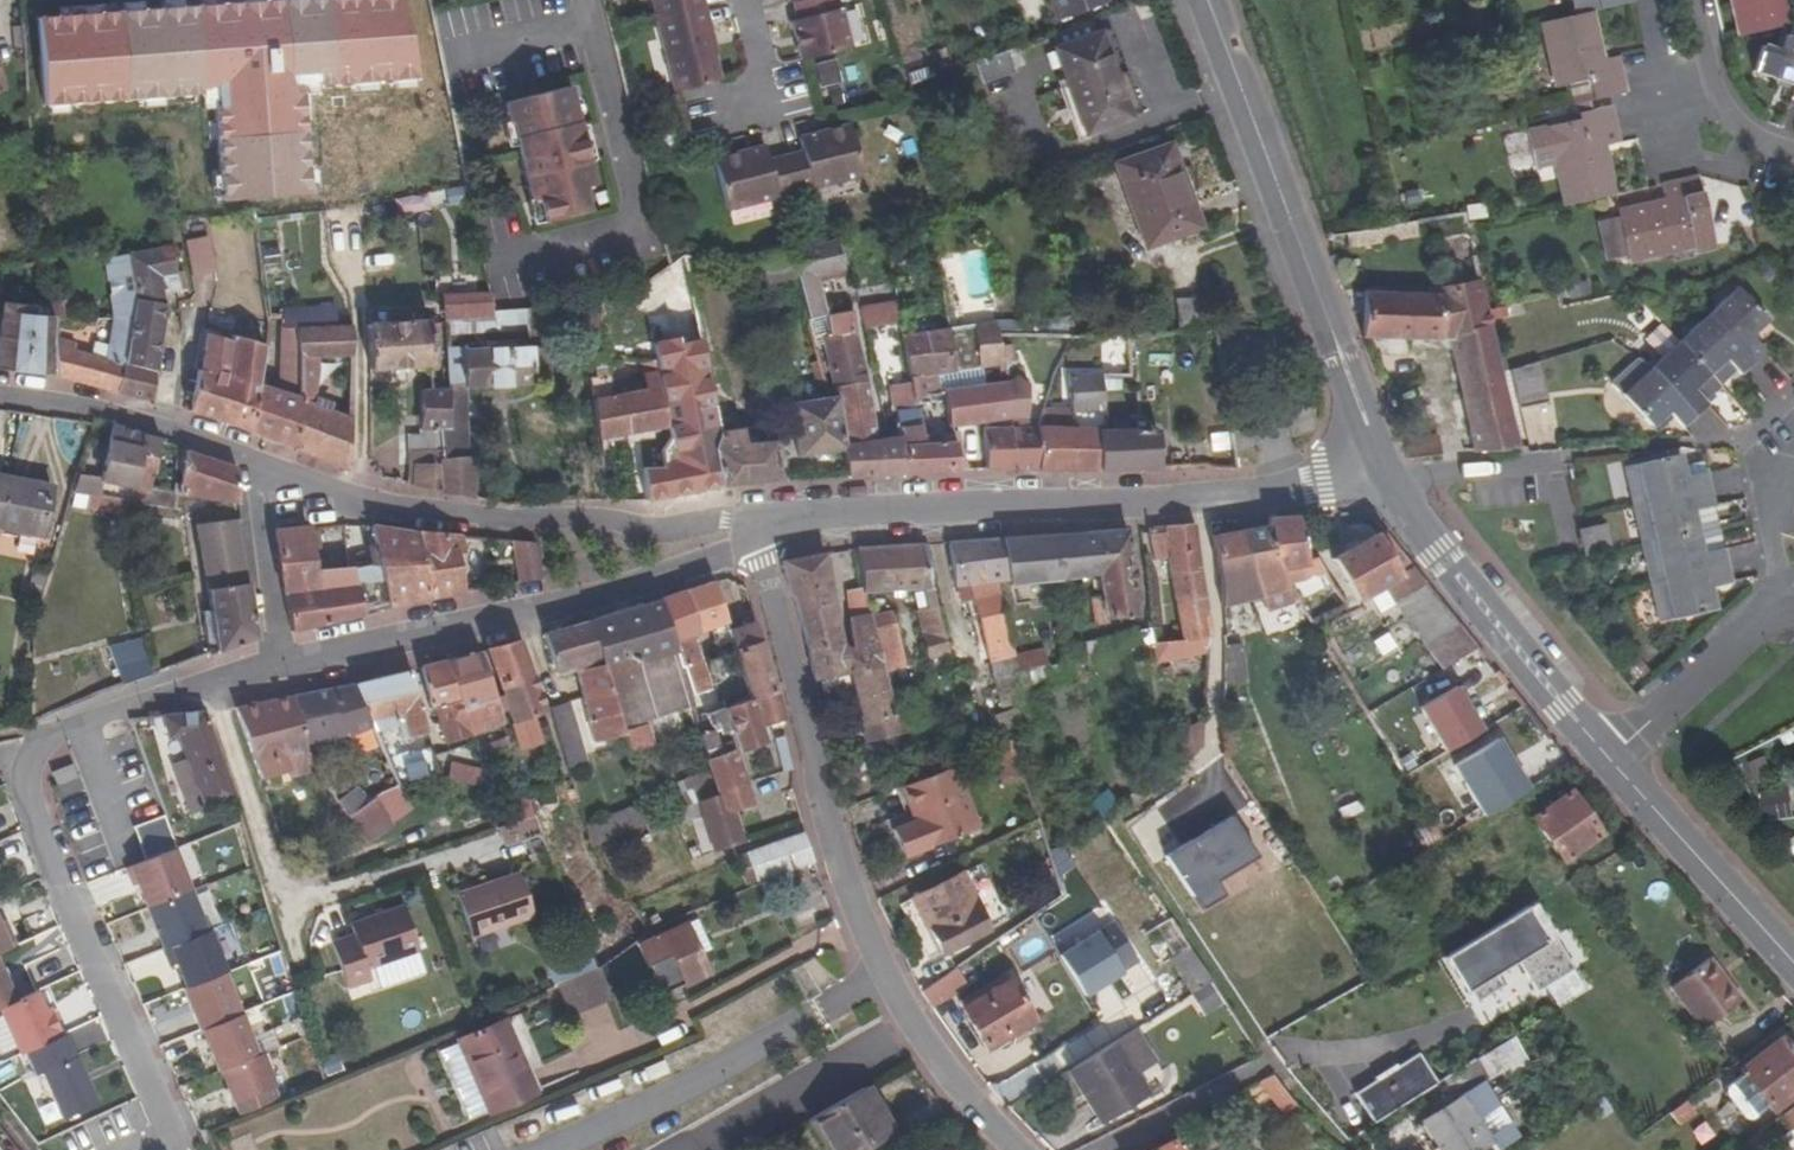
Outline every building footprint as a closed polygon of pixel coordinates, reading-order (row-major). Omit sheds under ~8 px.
[(85,64),(124,61),(120,0),(79,0),(85,64)] [(661,21),(703,10),(701,0),(656,0),(661,21)] [(830,0),(806,0),(795,3),(799,21),(806,46),(798,48),(801,61),(852,49),(842,10),(833,13),(830,0)] [(1106,0),(1050,0),(1057,19),(1106,1),(1106,0)] [(1575,15),(1590,12),(1635,2),(1635,0),(1571,0),(1575,15)] [(1787,24),(1782,0),(1734,0),(1742,35),(1787,24)] [(703,10),(661,21),(678,93),(680,92),(720,83),(703,10)] [(1574,105),(1589,101),(1610,96),(1628,92),(1620,55),(1600,59),(1590,12),(1575,15),(1543,22),(1558,86),(1568,84),(1574,105)] [(799,21),(792,23),(798,48),(806,46),(799,21)] [(1101,34),(1057,49),(1087,134),(1131,118),(1101,34)] [(1786,35),(1781,50),(1762,44),(1754,72),(1793,84),(1793,38),(1786,35)] [(293,139),(289,120),(346,109),(334,40),(312,44),(317,67),(255,78),(267,144),(293,139)] [(423,48),(354,60),(362,110),(432,98),(423,48)] [(979,78),(1014,74),(1011,51),(976,55),(979,78)] [(812,62),(811,88),(837,90),(838,64),(812,62)] [(571,89),(504,105),(509,128),(512,128),(532,206),(539,204),(545,228),(591,216),(585,192),(596,189),(590,163),(585,165),(579,139),(584,138),(571,89)] [(1613,106),(1591,110),(1589,101),(1574,105),(1581,134),(1552,140),(1567,205),(1613,194),(1602,146),(1621,142),(1613,106)] [(787,156),(795,190),(812,185),(813,190),(864,176),(851,125),(801,138),(804,151),(787,156)] [(715,159),(729,211),(779,198),(778,194),(795,190),(787,156),(770,161),(766,146),(715,159)] [(1170,146),(1118,166),(1148,247),(1200,227),(1170,146)] [(1698,175),(1661,183),(1666,203),(1617,215),(1627,258),(1692,244),(1695,249),(1714,244),(1698,175)] [(545,228),(539,204),(532,206),(538,230),(545,228)] [(235,216),(237,229),(256,227),(255,219),(254,213),(235,216)] [(190,275),(213,272),(208,235),(185,238),(190,275)] [(811,248),(791,253),(797,277),(808,321),(827,317),(818,277),(844,271),(837,241),(811,248)] [(107,260),(118,319),(135,319),(138,302),(165,308),(166,305),(164,301),(164,297),(165,294),(173,292),(181,292),(186,293),(184,273),(177,274),(172,248),(107,260)] [(771,283),(797,277),(791,253),(764,260),(771,283)] [(1767,282),(1777,274),(1764,261),(1755,270),(1767,282)] [(1473,451),(1519,447),(1487,311),(1480,280),(1439,286),(1439,292),(1359,289),(1358,333),(1360,337),(1449,340),(1473,451)] [(1708,314),(1753,363),(1766,351),(1751,336),(1768,321),(1737,287),(1708,314)] [(495,312),(492,297),(447,300),(447,321),(496,318),(495,312)] [(1198,299),(1179,299),(1180,332),(1200,331),(1198,299)] [(135,319),(127,366),(157,372),(165,308),(138,302),(135,319)] [(862,312),(866,329),(903,323),(900,305),(862,312)] [(47,313),(6,306),(0,343),(0,370),(56,378),(54,339),(55,320),(55,315),(47,313)] [(336,307),(303,310),(304,328),(337,327),(336,307)] [(460,336),(530,332),(529,310),(495,312),(496,318),(447,321),(450,390),(451,425),(441,426),(443,491),(473,497),(473,463),(470,460),(469,388),(536,384),(534,347),(501,349),(501,344),(481,345),(481,349),(460,350),(460,336)] [(866,381),(852,311),(827,317),(832,336),(822,338),(833,388),(866,381)] [(1753,363),(1708,314),(1679,340),(1710,374),(1727,358),(1741,374),(1753,363)] [(370,326),(371,370),(431,367),(433,366),(430,323),(411,323),(411,316),(387,316),(387,325),(370,326)] [(76,345),(54,339),(56,378),(120,393),(127,366),(135,319),(118,319),(113,319),(106,358),(75,350),(76,345)] [(973,324),(980,369),(1009,364),(1004,335),(1002,321),(973,324)] [(316,404),(319,357),(353,358),(353,326),(337,327),(304,328),(300,328),(301,376),(297,450),(348,472),(353,418),(316,404)] [(297,450),(301,376),(300,328),(284,329),(282,334),(281,394),(261,388),(254,434),(297,450)] [(956,373),(950,331),(948,330),(929,332),(935,376),(956,373)] [(935,376),(929,332),(905,335),(912,378),(915,398),(938,395),(938,393),(935,376)] [(190,411),(254,434),(261,388),(268,347),(235,337),(234,341),(207,334),(202,369),(199,372),(190,411)] [(1134,373),(1133,334),(1084,337),(1077,336),(1074,336),(1067,350),(1102,349),(1103,374),(1073,376),(1073,411),(1043,412),(1039,427),(1038,471),(1100,471),(1099,429),(1105,429),(1103,375),(1134,373)] [(1650,367),(1695,415),(1708,403),(1694,388),(1710,374),(1679,340),(1650,367)] [(653,352),(639,354),(645,390),(593,401),(599,438),(667,426),(653,352)] [(662,447),(665,466),(644,469),(647,500),(722,487),(714,451),(721,431),(705,354),(680,360),(682,368),(674,378),(688,442),(662,447)] [(1518,407),(1547,401),(1538,361),(1509,368),(1518,407)] [(157,372),(127,366),(120,393),(154,402),(157,372)] [(1668,412),(1682,427),(1695,415),(1650,367),(1621,394),(1651,427),(1668,412)] [(587,374),(587,390),(610,390),(610,373),(587,374)] [(915,398),(912,378),(898,381),(901,395),(885,398),(889,414),(917,409),(915,398)] [(878,439),(866,381),(833,388),(837,398),(846,444),(878,439)] [(1009,385),(1009,383),(946,392),(951,427),(954,427),(1013,418),(1009,385)] [(1009,385),(1013,418),(1027,416),(1025,383),(1009,385)] [(441,426),(451,425),(450,390),(432,391),(426,392),(421,433),(410,435),(409,465),(416,465),(415,485),(443,491),(441,426)] [(846,444),(837,398),(792,405),(801,458),(846,452),(846,444)] [(987,470),(1038,471),(1039,427),(986,428),(987,470)] [(145,435),(113,428),(102,477),(101,484),(134,490),(134,488),(141,456),(153,458),(156,458),(159,443),(145,438),(145,435)] [(742,429),(721,431),(714,451),(722,487),(781,482),(774,442),(746,444),(742,429)] [(1159,429),(1105,429),(1099,429),(1100,471),(1160,469),(1159,429)] [(893,437),(887,438),(878,439),(846,444),(846,452),(847,477),(906,476),(903,445),(902,436),(893,437)] [(906,476),(960,472),(956,443),(903,445),(906,476)] [(237,467),(188,452),(178,495),(240,505),(237,467)] [(1634,505),(1710,488),(1706,471),(1687,475),(1685,465),(1683,454),(1626,467),(1634,505)] [(134,488),(147,490),(153,458),(141,456),(134,488)] [(1687,475),(1706,471),(1704,461),(1685,465),(1687,475)] [(101,484),(102,477),(78,474),(73,494),(98,498),(101,484)] [(0,517),(0,528),(42,537),(52,488),(8,479),(0,517)] [(1643,543),(1699,530),(1694,509),(1714,505),(1710,488),(1634,505),(1643,543)] [(1329,614),(1346,605),(1313,552),(1305,553),(1298,516),(1269,517),(1271,525),(1280,572),(1285,571),(1298,569),(1329,614)] [(235,520),(199,526),(212,596),(214,613),(219,644),(220,653),(259,639),(251,585),(246,586),(235,520)] [(1213,637),(1206,598),(1195,523),(1150,526),(1152,543),(1166,542),(1183,640),(1183,642),(1213,637)] [(1610,547),(1605,524),(1579,530),(1584,553),(1610,547)] [(372,525),(379,564),(389,610),(431,598),(417,532),(372,525)] [(1252,598),(1261,595),(1288,588),(1285,571),(1280,572),(1271,525),(1212,535),(1214,542),(1219,563),(1222,584),(1223,606),(1252,598)] [(1074,532),(1080,575),(1099,573),(1102,595),(1092,596),(1096,625),(1110,623),(1109,619),(1141,615),(1129,528),(1074,532)] [(1723,548),(1704,552),(1699,530),(1643,543),(1652,582),(1728,564),(1723,548)] [(360,584),(357,567),(350,568),(316,573),(308,531),(278,534),(288,596),(360,584)] [(457,553),(464,552),(462,536),(417,532),(431,598),(464,592),(457,553)] [(1002,538),(1009,579),(1010,583),(1052,579),(1080,575),(1074,532),(1002,538)] [(1359,600),(1386,585),(1415,569),(1387,533),(1378,536),(1376,533),(1335,556),(1359,600)] [(972,599),(1001,707),(1026,701),(1018,671),(1014,656),(996,580),(1009,579),(1002,538),(950,542),(955,587),(959,586),(962,602),(972,599)] [(535,543),(513,541),(522,582),(542,579),(535,543)] [(863,592),(931,587),(925,544),(858,549),(862,587),(863,592)] [(790,597),(792,597),(796,610),(834,603),(825,553),(782,562),(790,597)] [(359,619),(389,610),(379,564),(357,567),(360,584),(288,596),(293,633),(297,633),(328,627),(359,619)] [(1652,582),(1660,619),(1716,607),(1711,585),(1731,581),(1728,564),(1652,582)] [(1478,648),(1415,569),(1386,585),(1401,612),(1442,669),(1478,648)] [(712,581),(661,599),(691,694),(709,688),(699,660),(701,659),(693,635),(709,629),(716,645),(732,640),(730,634),(712,581)] [(850,648),(843,644),(834,603),(796,610),(815,681),(850,674),(868,741),(909,732),(903,713),(897,713),(895,708),(886,671),(871,615),(863,592),(862,587),(846,590),(851,620),(853,646),(850,648)] [(1290,587),(1288,588),(1261,595),(1265,609),(1287,603),(1297,598),(1290,587)] [(692,702),(691,694),(661,599),(590,620),(604,665),(621,725),(692,702)] [(949,657),(936,606),(918,610),(929,660),(949,657)] [(892,611),(871,615),(886,671),(906,666),(892,611)] [(204,614),(209,645),(219,644),(214,613),(204,614)] [(1312,622),(1317,630),(1323,627),(1319,619),(1312,622)] [(590,620),(544,634),(555,673),(562,671),(565,676),(577,673),(604,665),(590,620)] [(736,651),(752,698),(760,723),(782,715),(756,625),(730,634),(732,640),(736,651)] [(1139,648),(1153,645),(1150,630),(1136,633),(1139,648)] [(1132,634),(1086,642),(1088,657),(1123,651),(1135,648),(1132,634)] [(1213,637),(1183,642),(1183,640),(1156,645),(1158,661),(1211,655),(1213,637)] [(532,716),(545,712),(519,640),(487,649),(503,699),(518,749),(540,742),(532,716)] [(1245,681),(1239,643),(1223,646),(1223,684),(1245,681)] [(1063,662),(1071,660),(1069,646),(1064,648),(1061,648),(1063,662)] [(1018,671),(1046,665),(1043,650),(1014,656),(1018,671)] [(479,651),(446,660),(460,701),(434,707),(445,742),(472,735),(503,724),(496,701),(479,651)] [(752,698),(736,651),(707,661),(724,708),(752,698)] [(124,686),(152,676),(147,658),(118,666),(124,686)] [(434,707),(460,701),(446,660),(420,666),(430,708),(434,707)] [(623,731),(621,725),(604,665),(577,673),(582,697),(594,743),(624,734),(623,731)] [(409,738),(427,732),(411,668),(353,683),(373,727),(398,785),(438,777),(433,755),(430,746),(412,751),(409,738)] [(294,695),(304,743),(348,735),(348,738),(373,727),(353,683),(294,695)] [(1445,751),(1481,731),(1455,687),(1420,707),(1445,751)] [(294,695),(235,708),(261,779),(287,771),(289,776),(315,769),(317,768),(306,753),(304,743),(294,695)] [(766,739),(760,723),(752,698),(724,708),(705,714),(709,725),(717,723),(721,733),(731,729),(738,749),(766,739)] [(566,761),(585,755),(568,702),(550,708),(566,761)] [(204,712),(161,715),(168,737),(180,734),(202,790),(186,797),(192,812),(236,796),(204,712)] [(1206,718),(1169,737),(1178,764),(1203,752),(1206,718)] [(653,745),(646,724),(623,731),(624,734),(629,753),(653,745)] [(700,734),(718,791),(696,800),(702,813),(711,844),(721,844),(741,836),(731,808),(737,807),(751,802),(736,757),(734,749),(722,752),(720,747),(715,731),(711,732),(700,734)] [(481,757),(509,748),(506,734),(476,745),(481,757)] [(791,762),(786,736),(776,738),(782,765),(791,762)] [(1483,814),(1527,788),(1498,738),(1453,763),(1483,814)] [(72,761),(52,770),(57,782),(77,773),(72,761)] [(782,765),(785,772),(792,770),(791,762),(782,765)] [(447,779),(490,788),(486,771),(451,765),(447,779)] [(919,818),(916,819),(888,830),(900,859),(976,829),(950,765),(922,777),(901,785),(912,810),(916,809),(919,818)] [(896,787),(906,812),(912,810),(901,785),(896,787)] [(1789,786),(1759,790),(1763,820),(1793,816),(1789,786)] [(367,802),(357,787),(338,801),(348,816),(367,802)] [(1105,788),(1085,803),(1098,821),(1118,807),(1105,788)] [(1603,834),(1571,791),(1531,817),(1564,861),(1603,834)] [(1164,798),(1167,793),(1150,805),(1151,807),(1153,807),(1154,805),(1159,803),(1164,798)] [(367,802),(348,816),(368,843),(394,824),(375,797),(367,802)] [(677,824),(702,813),(696,800),(671,811),(677,824)] [(1150,805),(1124,823),(1181,911),(1210,892),(1220,906),(1234,897),(1253,926),(1290,903),(1253,847),(1202,878),(1195,867),(1181,875),(1166,852),(1179,843),(1154,805),(1153,807),(1151,807),(1150,805)] [(741,836),(746,834),(737,807),(731,808),(741,836)] [(133,825),(145,857),(173,844),(175,843),(163,810),(133,825)] [(593,844),(635,826),(631,811),(585,823),(590,841),(593,844)] [(650,835),(677,824),(671,811),(647,821),(644,823),(650,835)] [(814,862),(804,833),(747,852),(756,881),(814,862)] [(191,890),(173,844),(145,857),(126,866),(134,886),(138,884),(148,907),(191,890)] [(745,885),(756,881),(747,852),(736,856),(745,885)] [(533,916),(519,873),(457,893),(471,935),(533,916)] [(989,930),(961,874),(914,899),(942,954),(989,930)] [(208,931),(191,890),(148,907),(147,908),(164,949),(208,931)] [(1540,903),(1442,948),(1475,1020),(1574,975),(1540,903)] [(351,925),(355,934),(332,943),(348,987),(369,980),(365,969),(418,950),(404,906),(351,925)] [(1169,959),(1191,994),(1212,981),(1170,917),(1156,926),(1174,956),(1169,959)] [(707,973),(685,924),(639,945),(662,993),(707,973)] [(1082,995),(1122,972),(1096,925),(1055,948),(1082,995)] [(208,931),(164,949),(171,966),(178,963),(187,987),(226,972),(227,972),(211,930),(208,931)] [(615,956),(607,937),(586,946),(596,969),(599,967),(615,956)] [(62,953),(25,963),(31,982),(67,971),(62,953)] [(1741,1001),(1710,958),(1670,987),(1701,1030),(1741,1001)] [(571,1014),(612,997),(599,967),(596,969),(558,985),(571,1014)] [(968,986),(958,969),(924,992),(934,1007),(968,986)] [(226,972),(187,987),(184,989),(201,1030),(203,1029),(242,1014),(226,972)] [(1034,1020),(1010,980),(962,1008),(985,1049),(1008,1036),(1013,1045),(1028,1035),(1023,1026),(1034,1020)] [(42,1044),(29,1016),(24,1018),(16,1001),(0,1008),(0,1063),(5,1061),(42,1044)] [(242,1014),(203,1029),(219,1071),(221,1070),(259,1055),(242,1014)] [(458,1041),(459,1043),(488,1109),(490,1114),(537,1093),(506,1020),(458,1041)] [(1488,1079),(1525,1056),(1513,1036),(1475,1059),(1488,1079)] [(1783,1038),(1740,1070),(1744,1074),(1722,1090),(1747,1124),(1769,1108),(1771,1111),(1793,1094),(1793,1053),(1783,1038)] [(1092,1098),(1087,1102),(1101,1124),(1149,1093),(1116,1041),(1073,1068),(1092,1098)] [(42,1044),(5,1061),(25,1103),(35,1108),(44,1127),(77,1112),(55,1064),(54,1065),(44,1043),(42,1044)] [(459,1043),(438,1051),(467,1118),(488,1109),(459,1043)] [(259,1055),(221,1070),(234,1102),(276,1086),(263,1053),(259,1055)] [(1068,1071),(1087,1102),(1092,1098),(1073,1068),(1068,1071)] [(1273,1076),(1261,1082),(1277,1103),(1289,1096),(1273,1076)] [(1375,1122),(1402,1105),(1392,1090),(1390,1091),(1383,1081),(1359,1095),(1375,1122)] [(896,1130),(869,1085),(809,1120),(827,1149),(862,1149),(896,1130)] [(1462,1099),(1423,1122),(1440,1149),(1496,1149),(1512,1140),(1479,1085),(1460,1097),(1462,1099)] [(1679,1125),(1695,1112),(1686,1100),(1670,1113),(1679,1125)] [(1781,1116),(1793,1133),(1793,1106),(1781,1116)] [(1172,1141),(1154,1149),(1177,1149),(1172,1141)]
